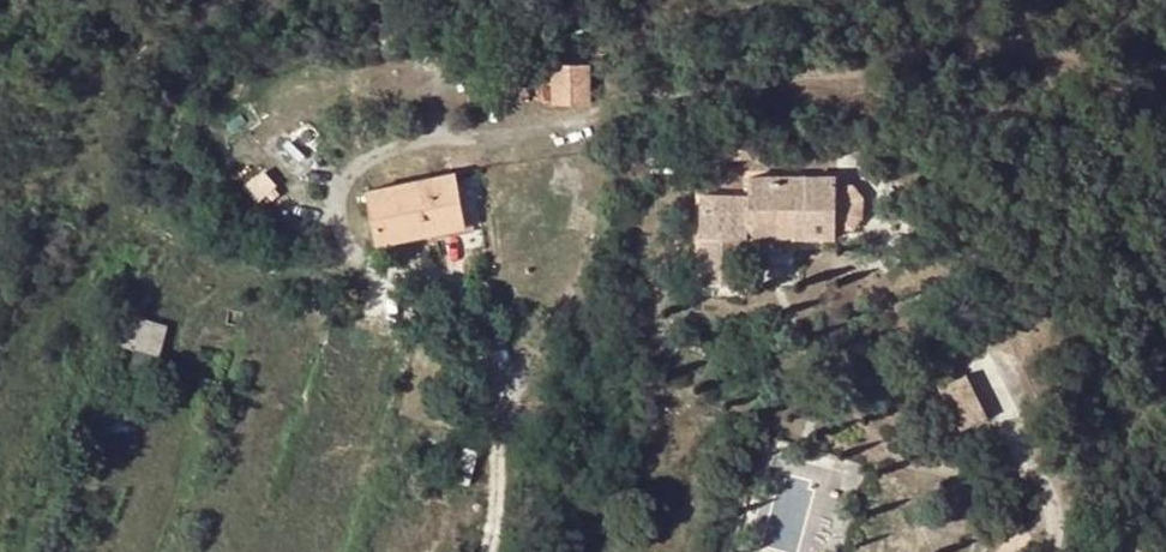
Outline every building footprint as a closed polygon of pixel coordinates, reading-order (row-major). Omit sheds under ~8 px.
[(592,65),(555,65),(555,101),(592,101),(592,65)] [(430,232),(467,224),(456,171),(367,189),(377,242),(430,232)] [(836,237),(837,176),(752,176),(752,194),(707,195),(707,285),(752,285),(752,236),(836,237)] [(473,223),(467,224),(430,232),(432,238),(475,230),(473,223)] [(331,275),(322,279),(327,290),(336,287),(331,275)] [(160,354),(167,325),(136,316),(127,345),(160,354)] [(211,394),(215,382),(202,378),(198,390),(211,394)]
